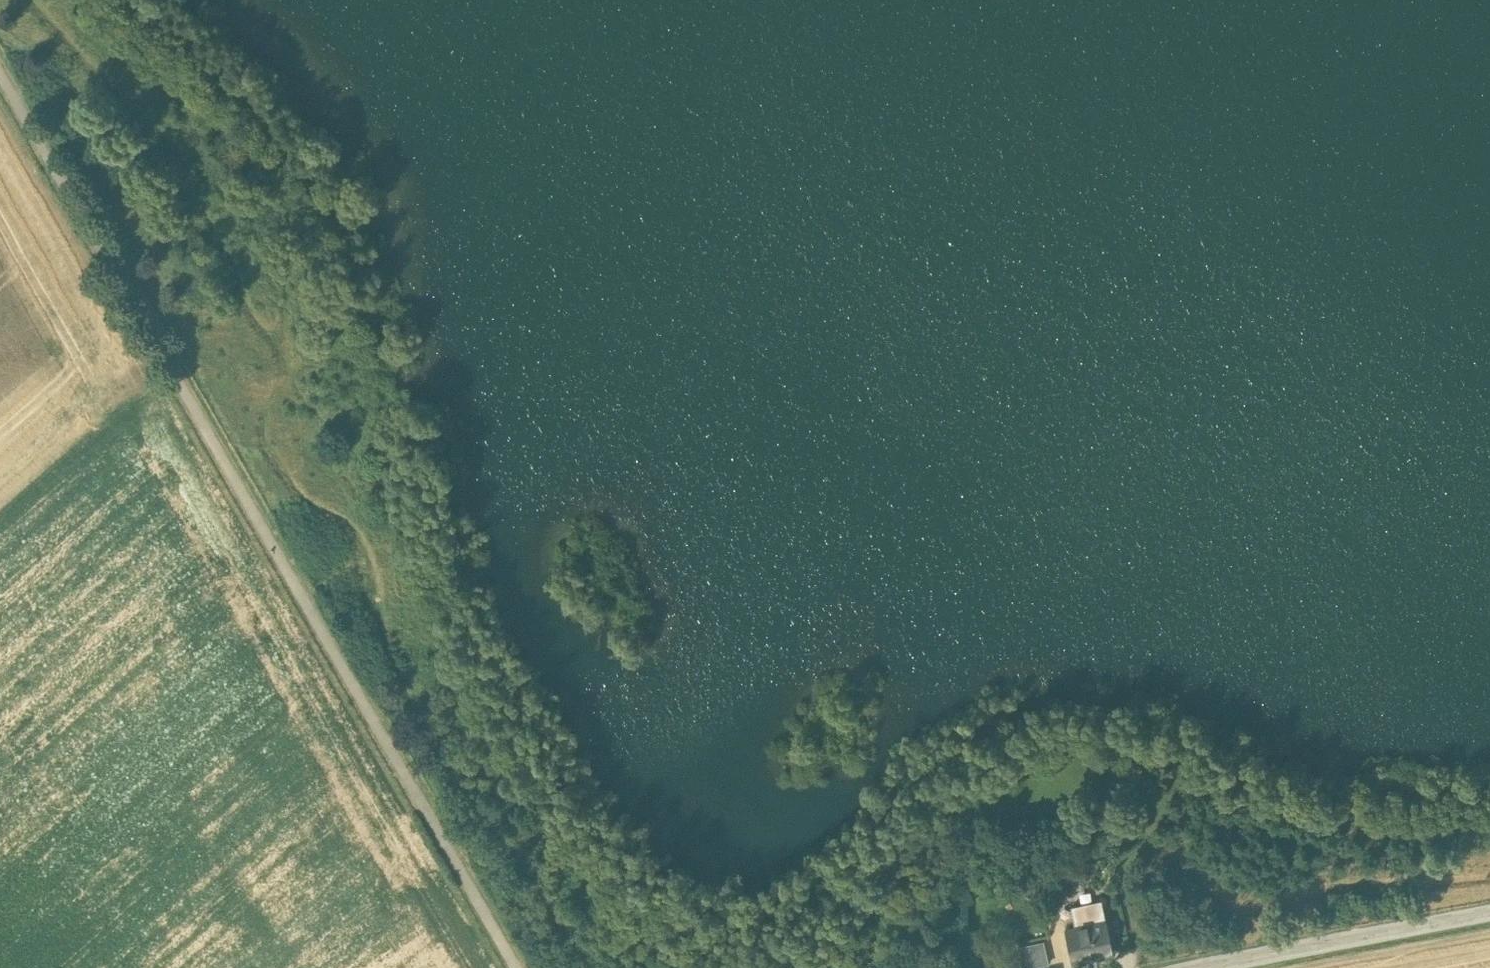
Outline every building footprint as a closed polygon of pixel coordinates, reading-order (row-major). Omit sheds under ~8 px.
[(1113,951),(1099,898),(1069,906),(1084,959),(1113,951)] [(1020,945),(1026,967),(1041,967),(1050,966),(1044,939),(1020,945)]
